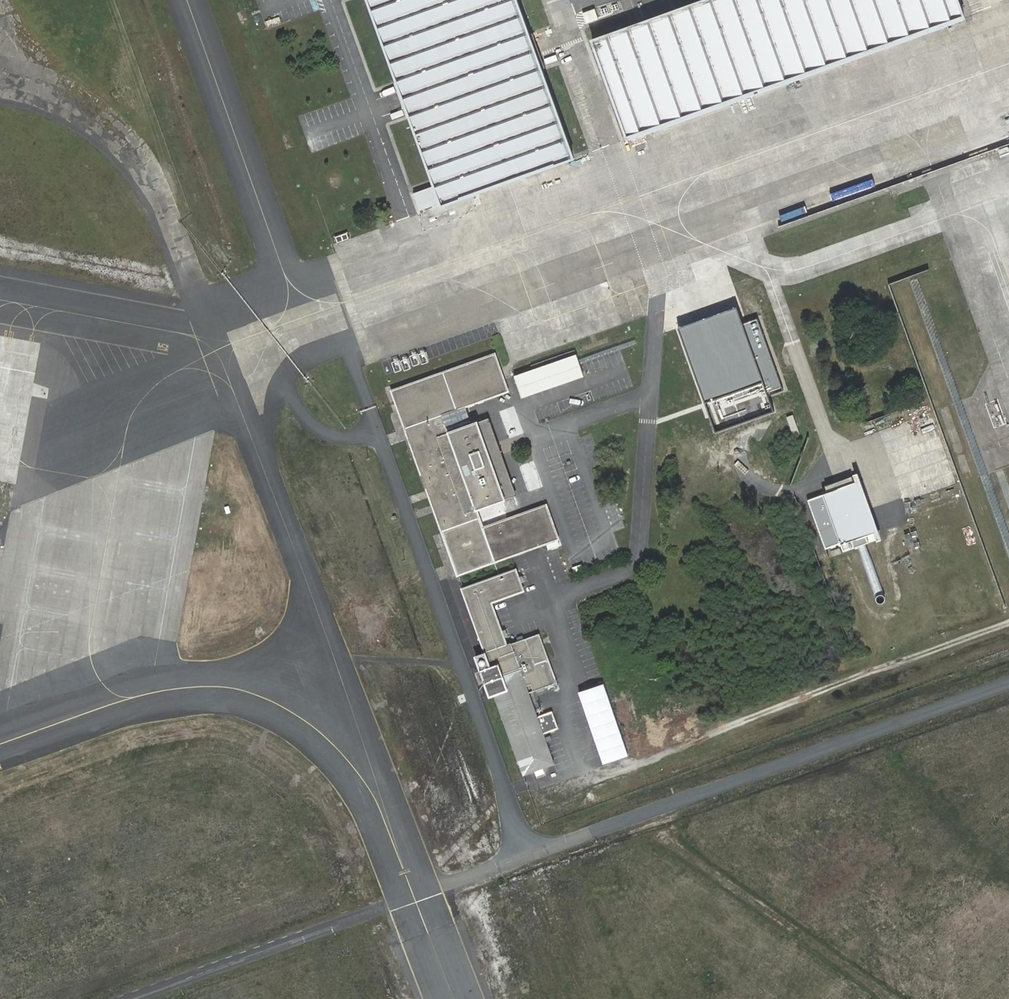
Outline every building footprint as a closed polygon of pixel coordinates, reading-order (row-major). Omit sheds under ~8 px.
[(441,206),(574,158),(517,0),(368,0),(441,206)] [(592,39),(628,138),(964,19),(957,0),(702,0),(592,39)] [(741,301),(682,321),(718,425),(777,405),(741,301)] [(494,354),(391,391),(458,576),(561,539),(548,505),(482,529),(475,511),(516,496),(489,418),(447,434),(441,417),(508,393),(494,354)] [(859,482),(823,495),(839,541),(875,529),(859,482)] [(516,571),(463,589),(486,654),(474,657),(488,697),(495,695),(523,776),(555,765),(544,734),(559,729),(553,713),(538,718),(529,692),(556,683),(539,635),(507,647),(492,603),(524,592),(516,571)] [(494,955),(497,965),(513,959),(511,949),(494,955)]
